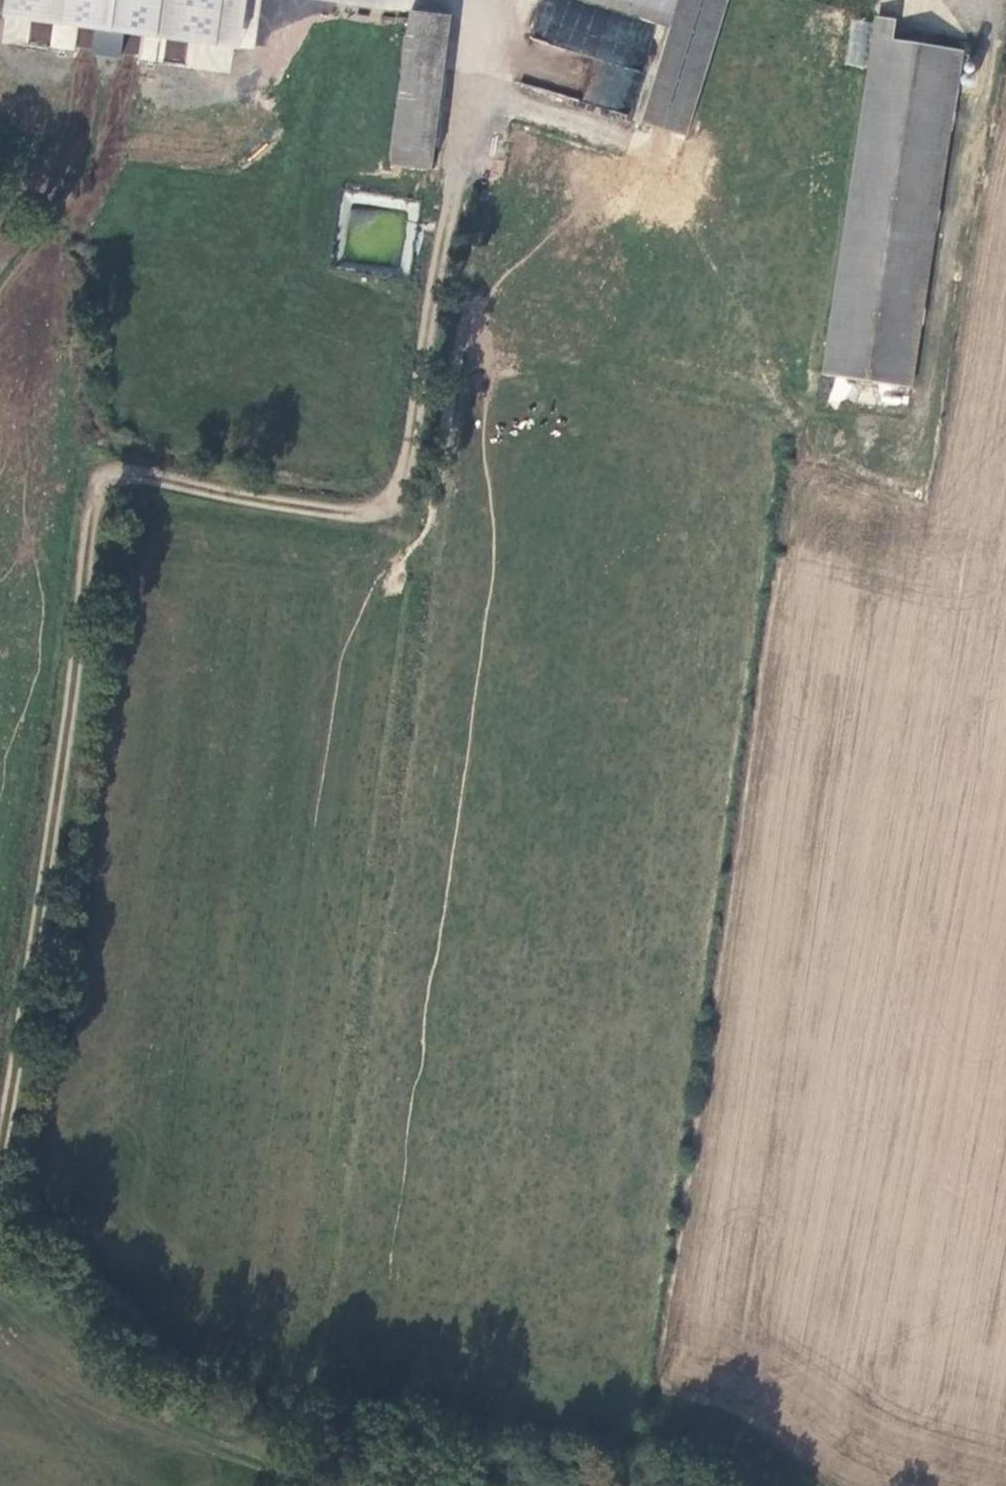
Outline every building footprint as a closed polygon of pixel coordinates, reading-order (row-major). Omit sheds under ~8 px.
[(6,18),(79,27),(79,28),(142,37),(241,50),(247,0),(8,0),(6,18)] [(551,2),(677,43),(689,0),(551,0),(551,2)] [(677,43),(653,128),(690,139),(729,0),(689,0),(677,43)] [(455,21),(413,17),(398,171),(437,174),(455,21)] [(873,40),(814,390),(904,404),(962,56),(896,44),(898,27),(879,23),(876,41),(873,40)]
